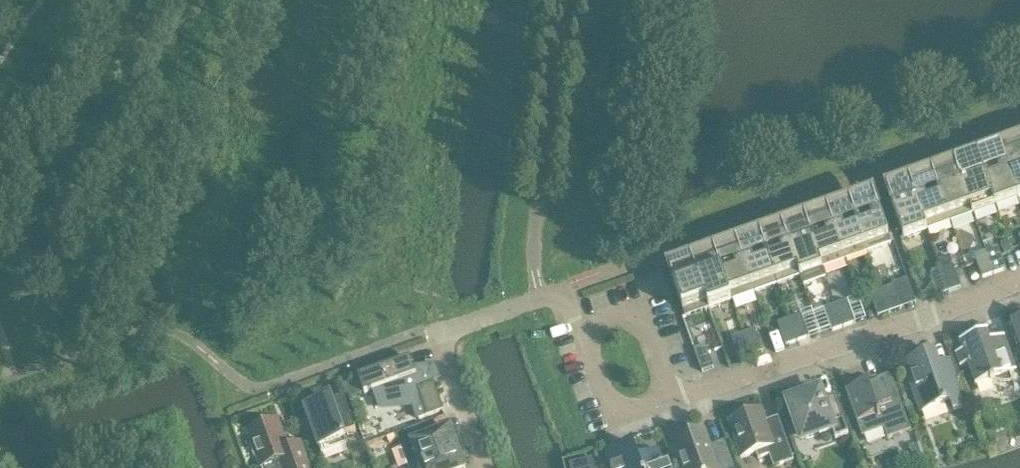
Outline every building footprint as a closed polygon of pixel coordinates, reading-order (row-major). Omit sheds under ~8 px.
[(1003,157),(1018,199),(1019,198),(1019,151),(1003,157)] [(1018,199),(1003,157),(981,165),(996,207),(1018,199)] [(996,207),(981,165),(958,174),(973,215),(996,207)] [(973,215),(958,174),(935,182),(950,223),(973,215)] [(950,223),(935,182),(913,190),(927,231),(950,223)] [(927,231),(913,190),(889,198),(904,239),(927,231)] [(892,244),(877,203),(853,211),(868,252),(892,244)] [(868,252),(853,211),(831,219),(845,260),(868,252)] [(845,260),(831,219),(808,227),(823,269),(845,260)] [(823,269),(808,227),(786,236),(800,277),(804,286),(824,279),(821,269),(823,269)] [(800,277),(786,236),(763,244),(777,285),(800,277)] [(777,285),(763,244),(740,252),(755,293),(777,285)] [(1006,271),(998,248),(986,252),(994,275),(1006,271)] [(755,293),(740,252),(717,258),(732,301),(755,293)] [(994,275),(986,252),(974,256),(982,279),(994,275)] [(732,301),(717,258),(693,265),(709,309),(732,301)] [(709,309),(693,265),(669,271),(686,318),(709,309)] [(961,288),(953,266),(942,270),(950,293),(961,288)] [(950,293),(942,270),(930,274),(938,297),(950,293)] [(901,309),(893,286),(882,291),(890,313),(901,309)] [(890,313),(882,291),(870,295),(878,318),(890,313)] [(856,324),(848,301),(836,305),(844,328),(856,324)] [(844,328),(836,305),(824,309),(832,332),(844,328)] [(810,338),(804,324),(802,316),(790,320),(798,342),(810,338)] [(798,342),(790,320),(778,324),(786,346),(798,342)] [(1016,371),(1006,342),(1005,342),(1005,344),(993,348),(988,334),(989,334),(988,332),(988,333),(985,325),(971,330),(974,338),(960,343),(960,344),(961,344),(964,352),(955,354),(956,356),(957,355),(961,366),(960,367),(960,368),(968,365),(976,385),(975,386),(975,387),(990,382),(991,383),(993,383),(996,383),(999,384),(1003,385),(1006,385),(1009,385),(1013,384),(1015,388),(1016,388),(1011,374),(1018,372),(1017,371),(1016,371)] [(764,353),(758,336),(755,330),(744,334),(752,357),(764,353)] [(752,357),(744,334),(732,338),(740,361),(752,357)] [(714,369),(706,346),(694,350),(702,373),(714,369)] [(966,407),(956,377),(944,381),(939,366),(934,353),(904,364),(909,377),(920,407),(921,412),(951,402),(954,411),(966,407)] [(421,388),(411,359),(359,378),(365,395),(375,391),(381,408),(423,404),(427,417),(444,411),(434,383),(421,388)] [(911,431),(892,377),(869,385),(869,384),(846,392),(862,437),(884,429),(888,440),(911,431)] [(849,435),(835,396),(823,401),(820,391),(788,403),(802,441),(833,431),(836,440),(849,435)] [(335,412),(331,401),(306,410),(322,455),(348,446),(345,438),(357,433),(347,408),(335,412)] [(781,424),(770,427),(766,425),(761,410),(763,410),(763,409),(728,422),(730,422),(743,458),(741,458),(741,459),(756,454),(759,460),(769,456),(774,467),(775,467),(794,461),(781,424)] [(301,443),(287,448),(277,420),(249,431),(254,445),(251,448),(255,458),(259,458),(262,467),(310,467),(301,443)] [(458,450),(451,429),(424,439),(420,427),(397,436),(409,467),(458,450)] [(727,452),(714,457),(705,431),(674,442),(684,467),(733,467),(727,452)] [(658,451),(639,458),(638,458),(634,445),(606,454),(611,467),(665,467),(658,451)] [(458,450),(409,467),(465,467),(458,450)] [(570,466),(571,467),(596,467),(593,459),(570,466)]
